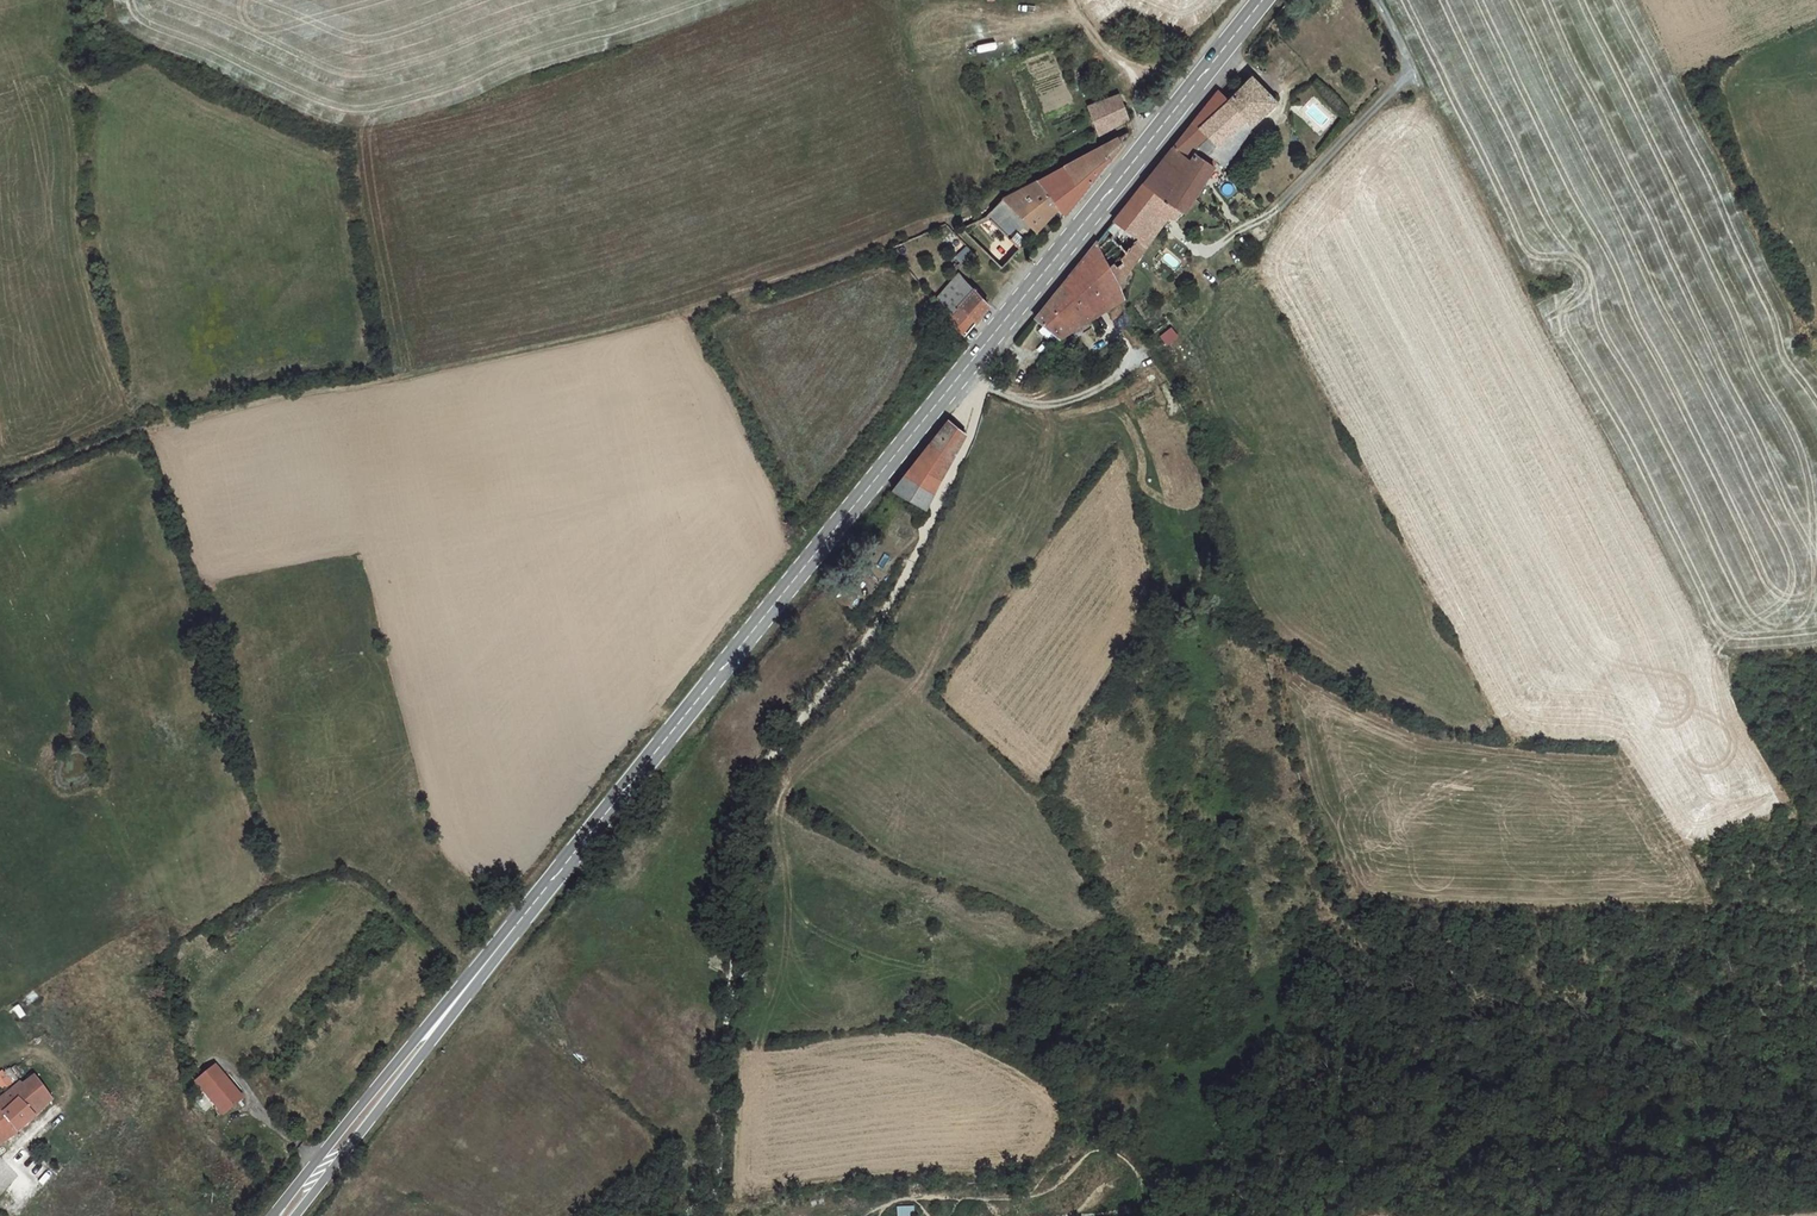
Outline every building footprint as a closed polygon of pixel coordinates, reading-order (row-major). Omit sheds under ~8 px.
[(1192,151),(1197,154),(1203,149),(1210,156),(1222,169),(1248,127),(1274,101),(1249,73),(1226,96),(1218,89),(1174,146),(1187,156),(1192,151)] [(1121,106),(1092,120),(1101,144),(1131,128),(1121,106)] [(1060,222),(1066,228),(1132,145),(1031,195),(1060,222)] [(1166,196),(1189,158),(1187,156),(1174,146),(1114,222),(1096,243),(1119,285),(1160,229),(1165,230),(1170,234),(1185,209),(1166,196)] [(1197,154),(1192,151),(1187,156),(1189,158),(1166,196),(1185,209),(1212,167),(1206,161),(1210,156),(1203,149),(1197,154)] [(982,232),(965,242),(1004,280),(1060,222),(1031,195),(1001,210),(982,232)] [(1044,307),(1075,331),(1126,299),(1119,285),(1096,243),(1044,307)] [(981,305),(965,287),(948,305),(939,315),(953,333),(981,305)] [(981,305),(953,333),(967,351),(993,320),(981,305)] [(1035,318),(1060,339),(1075,331),(1044,307),(1035,318)] [(1159,336),(1167,346),(1179,336),(1171,327),(1159,336)] [(948,421),(892,490),(923,510),(963,437),(964,434),(948,421)] [(18,1005),(10,1008),(14,1021),(22,1018),(18,1005)] [(914,1016),(907,1010),(902,1016),(910,1022),(914,1016)] [(9,1068),(0,1072),(0,1091),(17,1084),(9,1068)] [(216,1116),(234,1101),(209,1070),(190,1086),(216,1116)] [(0,1104),(0,1150),(13,1141),(49,1107),(32,1084),(18,1094),(16,1092),(0,1104)] [(897,1215),(915,1215),(914,1205),(896,1206),(897,1215)]
